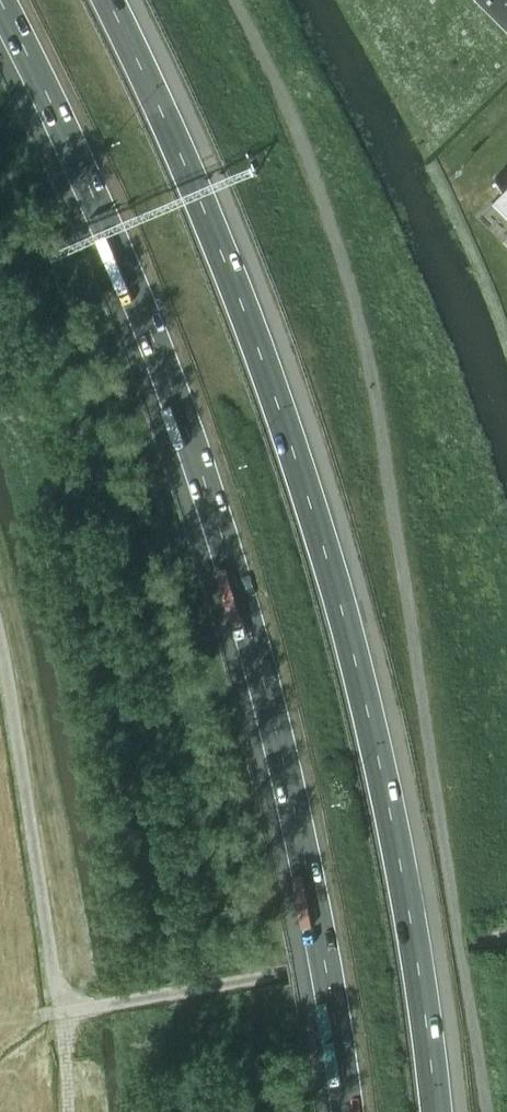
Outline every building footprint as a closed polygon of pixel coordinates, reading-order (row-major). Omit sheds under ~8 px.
[(506,25),(506,0),(482,0),(506,25)] [(492,198),(506,212),(506,183),(502,187),(495,177),(494,178),(501,188),(492,198)]
